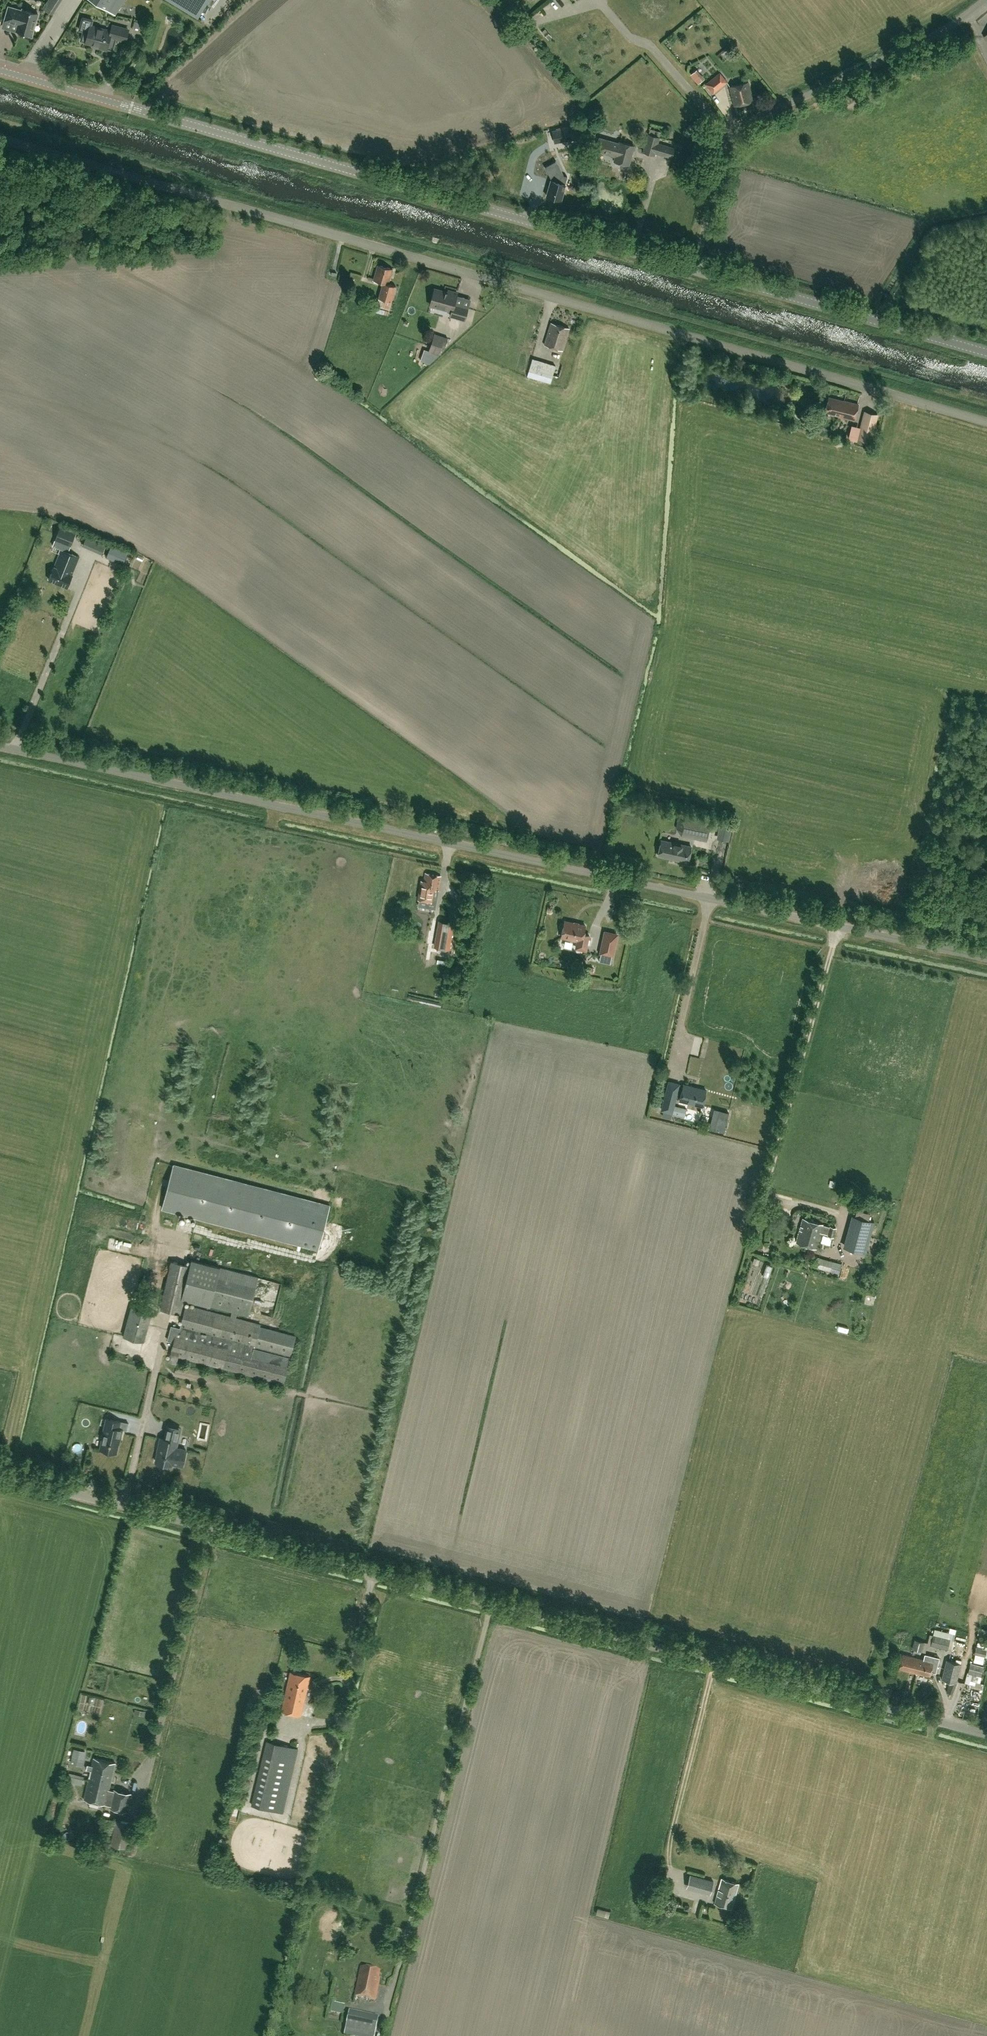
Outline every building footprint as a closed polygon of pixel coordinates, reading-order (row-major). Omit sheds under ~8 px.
[(43,9),(52,15),(61,0),(49,0),(43,9)] [(125,0),(92,0),(115,15),(125,0)] [(25,34),(31,36),(38,13),(23,9),(22,10),(9,6),(5,20),(18,23),(16,30),(25,33),(25,34)] [(125,41),(128,29),(112,25),(111,31),(94,26),(96,21),(83,17),(80,30),(83,31),(81,40),(86,41),(86,42),(98,45),(97,47),(106,49),(110,37),(125,41)] [(142,42),(146,29),(136,25),(131,38),(142,42)] [(545,29),(542,32),(548,40),(552,37),(545,29)] [(46,59),(50,71),(60,67),(56,56),(46,59)] [(691,71),(699,81),(706,75),(697,65),(691,71)] [(719,72),(705,83),(713,92),(727,81),(719,72)] [(730,86),(735,105),(753,100),(748,82),(730,86)] [(563,138),(564,141),(581,137),(578,125),(552,131),(554,139),(563,138)] [(650,128),(648,134),(643,151),(654,154),(655,152),(672,157),(674,147),(658,142),(659,137),(660,131),(650,128)] [(599,138),(595,150),(615,156),(614,161),(629,165),(634,146),(619,142),(619,143),(599,138)] [(539,147),(539,155),(551,154),(550,147),(539,147)] [(571,176),(580,177),(581,166),(573,165),(571,176)] [(547,196),(560,200),(565,183),(552,180),(547,196)] [(392,268),(377,264),(373,280),(383,282),(378,298),(391,301),(396,286),(388,284),(392,268)] [(469,309),(454,304),(457,293),(448,290),(447,293),(434,289),(430,305),(453,311),(452,316),(466,320),(469,309)] [(456,301),(469,304),(471,296),(458,293),(456,301)] [(569,328),(551,322),(544,344),(562,350),(569,328)] [(445,344),(433,339),(428,352),(439,355),(441,350),(443,350),(445,344)] [(532,358),(527,376),(550,383),(555,365),(532,358)] [(844,401),(829,397),(825,412),(840,416),(854,420),(858,404),(844,400),(844,401)] [(870,442),(877,414),(865,411),(858,439),(870,442)] [(852,421),(849,434),(858,436),(861,423),(852,421)] [(75,533),(60,527),(57,536),(71,542),(75,533)] [(125,560),(128,553),(111,546),(106,557),(111,559),(113,555),(125,560)] [(54,566),(49,579),(67,587),(73,574),(72,573),(79,556),(61,549),(54,566)] [(681,836),(707,841),(711,819),(679,813),(676,828),(681,836)] [(729,841),(733,825),(720,822),(716,838),(729,841)] [(661,840),(658,856),(688,862),(691,847),(661,840)] [(421,880),(418,899),(432,901),(434,889),(438,890),(440,876),(425,873),(424,881),(421,880)] [(585,926),(564,921),(561,937),(577,940),(576,945),(586,947),(587,944),(590,944),(591,939),(588,938),(589,935),(583,934),(585,926)] [(436,940),(448,943),(452,925),(440,923),(436,940)] [(605,932),(600,953),(612,956),(617,934),(605,932)] [(706,1090),(683,1085),(679,1100),(702,1106),(706,1090)] [(666,1090),(661,1110),(673,1113),(675,1105),(678,1093),(666,1090)] [(675,1105),(673,1113),(685,1116),(687,1108),(675,1105)] [(724,1132),(729,1112),(719,1110),(714,1130),(724,1132)] [(162,1208),(318,1249),(329,1206),(174,1165),(162,1208)] [(865,1253),(874,1222),(854,1216),(845,1247),(865,1253)] [(836,1228),(803,1218),(796,1242),(817,1248),(822,1233),(833,1236),(836,1228)] [(180,1228),(195,1233),(197,1225),(182,1221),(180,1228)] [(198,1233),(205,1234),(207,1224),(199,1223),(198,1233)] [(841,1264),(812,1256),(810,1265),(838,1273),(841,1264)] [(191,1259),(191,1260),(190,1265),(172,1261),(162,1309),(181,1313),(184,1299),(248,1316),(258,1277),(191,1259)] [(748,1293),(745,1298),(754,1303),(756,1298),(748,1293)] [(283,1383),(290,1356),(295,1336),(260,1327),(261,1324),(186,1304),(180,1327),(172,1325),(168,1340),(173,1341),(168,1361),(176,1363),(178,1355),(283,1383)] [(144,1341),(151,1311),(132,1306),(124,1336),(144,1341)] [(146,1361),(153,1366),(157,1360),(151,1356),(146,1361)] [(128,1423),(107,1418),(100,1449),(116,1453),(119,1438),(120,1438),(122,1429),(127,1430),(128,1423)] [(176,1448),(179,1435),(166,1432),(164,1439),(160,1438),(158,1447),(159,1447),(156,1462),(171,1465),(172,1463),(183,1466),(186,1450),(176,1448)] [(933,1634),(932,1639),(949,1643),(951,1638),(933,1634)] [(922,1651),(924,1641),(914,1639),(912,1648),(922,1651)] [(949,1643),(932,1639),(930,1646),(947,1650),(949,1643)] [(986,1649),(976,1646),(974,1654),(985,1656),(986,1649)] [(917,1673),(920,1658),(903,1654),(899,1668),(917,1673)] [(920,1658),(917,1673),(930,1676),(932,1671),(935,1672),(939,1658),(925,1654),(923,1659),(920,1658)] [(961,1662),(946,1659),(942,1678),(957,1681),(961,1662)] [(301,1715),(310,1676),(290,1671),(281,1710),(301,1715)] [(669,1687),(672,1678),(661,1674),(657,1683),(669,1687)] [(283,1813),(298,1748),(267,1741),(251,1805),(283,1813)] [(73,1748),(71,1759),(84,1761),(86,1751),(73,1748)] [(89,1780),(110,1785),(115,1763),(94,1758),(89,1780)] [(110,1785),(89,1780),(84,1799),(94,1801),(111,1805),(111,1807),(127,1811),(130,1794),(109,1788),(110,1785)] [(61,1828),(68,1803),(59,1801),(53,1826),(61,1828)] [(101,1817),(98,1831),(114,1834),(117,1820),(101,1817)] [(114,1834),(112,1843),(128,1847),(134,1823),(117,1819),(117,1820),(114,1834)] [(710,1894),(713,1881),(690,1874),(687,1887),(710,1894)] [(714,1903),(732,1908),(739,1883),(721,1878),(714,1903)] [(380,1972),(362,1968),(355,1997),(375,2001),(380,1980),(379,1979),(380,1972)] [(349,2011),(344,2035),(348,2035),(375,2035),(379,2017),(349,2011)]
